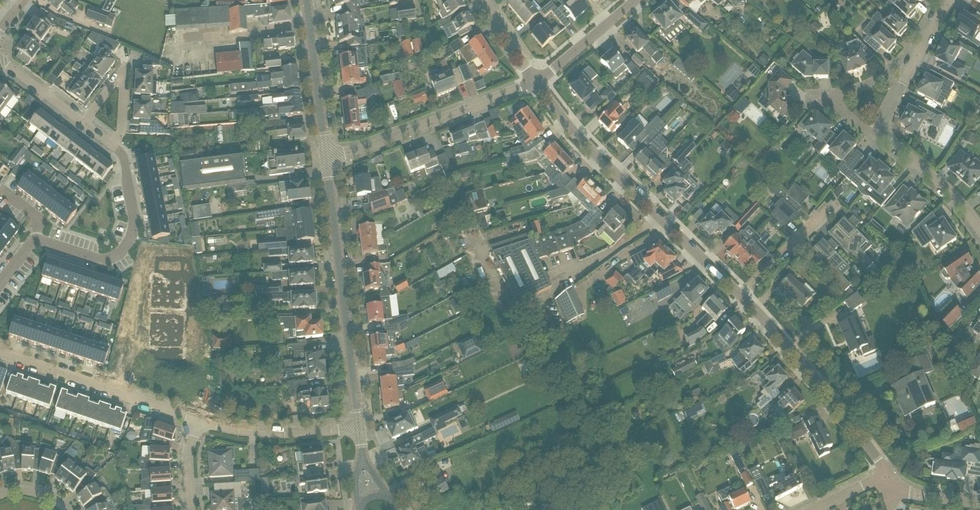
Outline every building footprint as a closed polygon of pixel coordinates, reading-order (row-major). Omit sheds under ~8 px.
[(63,0),(45,0),(44,0),(52,7),(57,11),(61,7),(71,17),(76,11),(63,0)] [(333,2),(335,2),(335,7),(343,6),(344,12),(360,10),(358,0),(333,0),(333,2)] [(439,8),(437,9),(442,20),(453,14),(454,14),(465,9),(461,0),(455,0),(451,2),(450,0),(435,0),(439,8)] [(529,5),(525,0),(515,0),(508,6),(517,16),(529,5)] [(572,1),(564,8),(574,21),(587,10),(579,0),(571,0),(572,1)] [(685,6),(696,15),(701,5),(707,0),(678,0),(685,6)] [(908,0),(899,0),(898,1),(897,0),(890,0),(885,7),(893,14),(896,16),(900,11),(908,18),(909,18),(910,19),(916,12),(915,11),(917,8),(908,0)] [(570,25),(555,7),(551,2),(539,13),(544,18),(551,11),(565,29),(570,25)] [(659,12),(657,12),(654,14),(654,17),(652,18),(661,28),(658,30),(665,38),(681,25),(678,21),(681,19),(669,4),(659,12)] [(245,9),(229,11),(229,29),(229,33),(247,32),(246,18),(254,16),(255,18),(260,18),(273,16),(274,24),(280,23),(290,21),(290,19),(291,19),(290,14),(289,14),(289,12),(288,8),(288,7),(279,9),(278,5),(267,6),(267,5),(247,7),(244,7),(245,9)] [(537,15),(529,5),(517,16),(525,26),(537,15)] [(397,8),(399,22),(417,19),(415,6),(397,8)] [(116,16),(109,14),(91,7),(87,19),(112,28),(116,16)] [(361,21),(360,10),(344,12),(344,18),(337,19),(338,25),(336,25),(337,31),(357,29),(356,22),(361,21)] [(689,10),(684,16),(701,31),(706,25),(689,10)] [(907,26),(896,16),(893,14),(886,21),(878,13),(871,21),(872,22),(886,34),(890,29),(898,36),(899,35),(901,37),(907,30),(905,28),(907,26)] [(972,20),(972,21),(969,19),(970,18),(964,15),(963,17),(961,16),(957,22),(959,23),(954,30),(972,43),(974,39),(978,33),(979,34),(979,14),(978,13),(973,19),(972,20)] [(457,20),(454,14),(453,14),(442,20),(438,23),(441,29),(450,24),(456,35),(458,34),(460,37),(472,31),(470,27),(474,25),(468,14),(457,20)] [(176,27),(176,16),(167,16),(167,27),(176,27)] [(49,30),(52,26),(40,17),(37,21),(35,20),(26,32),(31,35),(40,42),(41,42),(49,30)] [(74,25),(59,20),(56,27),(71,33),(74,25)] [(896,42),(886,34),(872,22),(863,33),(867,37),(864,41),(877,53),(878,52),(875,50),(879,46),(887,53),(888,52),(890,53),(896,46),(894,45),(896,42)] [(561,32),(556,27),(549,34),(543,26),(531,36),(542,48),(561,32)] [(364,46),(363,36),(358,36),(357,29),(337,31),(338,37),(339,37),(340,43),(347,42),(348,48),(355,47),(364,46)] [(663,59),(650,44),(644,36),(641,38),(636,32),(626,40),(637,53),(643,49),(656,65),(663,59)] [(110,59),(120,44),(92,33),(88,39),(93,43),(104,51),(97,59),(110,69),(115,62),(110,59)] [(36,47),(40,42),(31,35),(28,40),(26,39),(24,42),(23,41),(20,44),(21,45),(17,51),(20,53),(17,57),(28,66),(31,61),(31,62),(40,50),(36,47)] [(293,35),(283,36),(277,37),(277,38),(263,39),(251,41),(252,43),(251,43),(252,47),(264,45),(264,49),(272,48),(274,47),(274,45),(278,45),(279,51),(284,50),(294,49),(293,35)] [(489,51),(486,46),(480,38),(469,45),(469,46),(463,50),(467,55),(473,52),(477,59),(489,51)] [(421,40),(412,42),(414,54),(423,52),(421,40)] [(875,57),(868,49),(859,40),(847,45),(849,52),(841,55),(842,58),(841,59),(841,58),(840,59),(841,59),(847,75),(847,76),(853,73),(854,74),(861,71),(861,70),(868,68),(866,63),(870,61),(875,57)] [(960,66),(954,63),(963,45),(954,40),(952,46),(945,42),(941,49),(941,48),(938,54),(939,54),(935,60),(941,63),(938,68),(961,80),(963,75),(957,71),(960,66)] [(402,43),(405,58),(414,56),(410,41),(402,43)] [(254,70),(252,47),(251,43),(237,44),(238,53),(215,56),(218,75),(254,70)] [(440,63),(454,55),(450,48),(436,57),(440,63)] [(498,65),(489,51),(477,59),(482,66),(476,70),(480,75),(486,72),(498,65)] [(636,69),(632,64),(626,58),(621,62),(612,52),(601,61),(607,69),(612,75),(616,79),(627,70),(630,74),(634,78),(640,73),(636,69)] [(800,56),(798,55),(794,60),(795,61),(792,66),(805,77),(814,77),(814,78),(828,78),(828,64),(828,59),(812,59),(803,52),(800,56)] [(161,62),(144,54),(143,66),(161,67),(161,62)] [(632,58),(640,67),(644,63),(636,54),(632,58)] [(363,55),(350,57),(340,58),(342,72),(357,70),(356,63),(363,62),(363,55)] [(102,80),(110,69),(97,59),(89,70),(102,80)] [(279,59),(265,60),(266,69),(280,67),(279,59)] [(673,66),(692,82),(697,76),(678,60),(673,66)] [(61,62),(51,75),(57,79),(67,67),(61,62)] [(79,84),(92,94),(100,82),(87,73),(85,72),(86,70),(82,67),(77,63),(72,69),(80,75),(75,81),(79,84)] [(473,80),(469,71),(467,65),(459,68),(463,81),(464,84),(465,84),(465,83),(472,80),(472,81),(473,80)] [(270,76),(262,77),(263,83),(298,79),(297,67),(287,69),(282,69),(282,75),(270,76)] [(152,83),(153,69),(143,68),(143,74),(136,74),(136,82),(152,83)] [(454,84),(463,81),(459,68),(444,74),(443,70),(430,75),(433,81),(431,82),(433,88),(437,97),(456,90),(454,84)] [(594,92),(588,85),(588,84),(596,75),(588,68),(580,76),(581,78),(569,88),(582,103),(583,102),(591,111),(601,103),(593,93),(594,92)] [(358,77),(357,70),(342,72),(344,86),(359,84),(366,83),(365,76),(358,77)] [(645,89),(641,93),(645,98),(659,84),(655,80),(646,71),(642,75),(650,83),(645,89)] [(793,82),(785,76),(781,71),(770,84),(770,87),(763,96),(778,109),(777,111),(784,118),(785,116),(787,117),(794,110),(792,108),(794,105),(787,99),(787,97),(788,97),(788,92),(787,92),(786,90),(793,82)] [(382,86),(401,81),(400,73),(380,78),(382,86)] [(942,106),(950,90),(951,90),(955,83),(939,75),(936,82),(926,77),(918,94),(926,98),(926,100),(934,104),(934,102),(942,106)] [(263,83),(257,84),(252,84),(252,90),(277,87),(278,92),(284,91),(284,92),(290,91),(300,90),(298,79),(263,83)] [(92,94),(79,84),(75,81),(67,92),(84,105),(92,94)] [(402,81),(392,84),(394,89),(403,87),(402,81)] [(475,84),(478,91),(485,87),(483,81),(475,84)] [(136,82),(135,90),(142,90),(141,96),(151,96),(156,96),(157,83),(152,83),(136,82)] [(7,106),(13,98),(16,100),(20,95),(7,85),(3,89),(0,87),(0,102),(7,106)] [(247,85),(231,86),(232,95),(248,93),(247,85)] [(607,105),(617,95),(610,88),(600,98),(607,105)] [(197,92),(189,93),(189,94),(190,102),(199,101),(199,94),(197,92)] [(415,104),(427,100),(424,92),(412,96),(415,104)] [(272,98),(273,107),(302,104),(300,93),(285,95),(285,96),(272,98)] [(189,94),(181,95),(182,103),(185,103),(190,102),(189,94)] [(150,113),(151,99),(141,99),(141,105),(135,104),(134,112),(150,113)] [(356,100),(351,101),(341,102),(343,117),(358,115),(357,107),(365,106),(364,99),(356,100)] [(910,109),(906,115),(907,116),(905,119),(901,126),(908,129),(906,132),(914,137),(916,133),(918,134),(925,121),(938,128),(944,115),(918,102),(918,103),(914,111),(910,109)] [(171,104),(170,116),(183,115),(185,115),(184,103),(176,104),(171,104)] [(303,115),(302,104),(286,106),(273,107),(260,109),(261,118),(269,117),(269,115),(279,114),(279,116),(283,115),(284,117),(303,115)] [(598,122),(609,132),(610,131),(613,134),(620,126),(620,125),(627,118),(623,115),(624,113),(616,105),(607,113),(598,122)] [(739,105),(734,110),(741,116),(746,111),(739,105)] [(390,119),(387,110),(386,108),(380,110),(384,122),(389,120),(390,119)] [(28,110),(26,113),(22,118),(28,123),(34,114),(28,110)] [(515,119),(509,124),(513,129),(512,130),(516,135),(518,135),(523,131),(535,121),(527,110),(515,119)] [(39,132),(49,118),(40,111),(30,125),(39,132)] [(156,122),(150,122),(150,113),(134,112),(134,121),(140,121),(140,134),(170,135),(170,132),(165,131),(156,122)] [(368,128),(367,122),(369,122),(368,120),(367,114),(358,115),(343,117),(345,132),(360,130),(360,129),(368,128)] [(690,114),(679,126),(672,134),(677,138),(694,118),(690,114)] [(170,116),(170,122),(171,128),(189,126),(188,115),(183,115),(170,116)] [(824,121),(818,116),(813,121),(807,116),(798,127),(805,133),(806,131),(820,143),(822,140),(827,145),(835,135),(830,131),(832,128),(826,123),(826,124),(823,122),(824,121)] [(641,144),(662,122),(656,117),(644,130),(635,121),(629,127),(629,128),(625,133),(618,140),(627,150),(637,140),(641,144)] [(48,139),(58,125),(49,118),(39,132),(48,139)] [(305,133),(304,125),(287,128),(286,121),(281,122),(280,120),(264,122),(266,138),(288,135),(289,142),(296,141),(306,139),(306,137),(306,136),(306,133),(305,133)] [(528,137),(522,141),(526,146),(531,142),(532,142),(536,139),(544,133),(535,121),(523,131),(528,137)] [(489,140),(490,139),(487,130),(484,122),(477,125),(477,126),(473,127),(472,124),(464,127),(464,128),(461,130),(460,129),(449,133),(451,139),(448,140),(450,146),(454,146),(456,156),(468,154),(466,143),(489,140)] [(646,149),(667,126),(662,122),(641,144),(646,149)] [(57,146),(67,132),(58,125),(48,139),(57,146)] [(487,130),(490,139),(491,140),(501,139),(496,126),(487,130)] [(718,136),(713,131),(709,135),(714,141),(718,136)] [(66,153),(76,139),(67,132),(57,146),(66,153)] [(857,146),(854,143),(848,137),(847,138),(844,135),(840,140),(840,139),(833,147),(834,147),(830,152),(833,154),(832,155),(839,160),(842,162),(843,161),(847,164),(844,167),(851,172),(864,157),(857,152),(855,154),(852,151),(857,146)] [(75,160),(86,146),(76,139),(66,153),(75,160)] [(688,156),(696,148),(690,142),(673,160),(679,166),(685,159),(688,156)] [(725,142),(719,147),(726,154),(732,148),(725,142)] [(547,152),(543,155),(553,166),(564,156),(554,145),(547,152)] [(84,167),(95,153),(86,146),(75,160),(84,167)] [(510,150),(512,158),(518,156),(526,154),(523,146),(510,150)] [(655,161),(660,155),(655,151),(650,146),(645,151),(634,162),(644,172),(655,161)] [(526,154),(518,156),(519,162),(519,163),(520,165),(538,160),(541,157),(535,150),(534,149),(529,153),(526,154)] [(667,149),(660,155),(655,161),(644,172),(654,181),(665,171),(670,166),(670,160),(667,160),(667,149)] [(282,151),(267,153),(268,160),(268,158),(275,157),(277,171),(304,168),(304,166),(305,165),(304,160),(303,160),(302,153),(283,155),(282,151)] [(439,169),(436,161),(432,152),(426,154),(425,151),(413,156),(413,155),(405,158),(411,173),(424,168),(426,174),(439,169)] [(16,167),(11,174),(16,178),(23,169),(33,155),(28,152),(16,167)] [(93,174),(104,160),(95,153),(84,167),(93,174)] [(972,163),(961,153),(948,168),(960,178),(961,177),(972,187),(975,183),(976,183),(977,182),(976,182),(979,177),(979,169),(972,163)] [(246,184),(242,156),(179,164),(182,192),(246,184)] [(546,172),(544,174),(549,179),(553,176),(558,171),(562,177),(566,173),(574,166),(564,156),(553,166),(546,172)] [(869,187),(885,169),(880,164),(878,166),(871,161),(867,166),(861,161),(864,157),(851,172),(846,178),(858,188),(863,182),(869,187)] [(137,161),(139,173),(157,169),(154,158),(137,161)] [(684,182),(687,179),(690,177),(690,174),(689,173),(692,170),(691,165),(685,159),(679,166),(662,183),(668,189),(664,193),(675,204),(682,196),(687,200),(689,197),(690,198),(692,195),(695,192),(690,187),(684,182)] [(54,168),(58,164),(53,160),(49,165),(54,168)] [(113,167),(104,160),(93,174),(102,181),(113,167)] [(63,168),(58,164),(54,168),(59,172),(63,168)] [(454,173),(450,165),(442,168),(446,178),(454,173)] [(158,178),(157,169),(139,173),(141,182),(158,178)] [(896,191),(890,186),(895,181),(888,175),(890,173),(885,169),(869,187),(875,192),(870,198),(881,208),(889,198),(896,191)] [(72,182),(76,178),(71,174),(68,178),(72,182)] [(26,196),(37,182),(28,175),(17,189),(26,196)] [(559,183),(557,184),(563,190),(565,188),(572,181),(566,176),(564,178),(559,183)] [(399,204),(394,190),(394,188),(380,194),(376,183),(369,184),(369,177),(355,179),(357,196),(370,195),(370,197),(372,215),(391,209),(391,208),(399,204)] [(81,182),(76,178),(72,182),(77,186),(81,182)] [(160,188),(158,178),(141,182),(143,191),(160,188)] [(577,190),(572,196),(581,204),(586,199),(596,189),(587,180),(577,190)] [(34,202),(45,188),(37,182),(26,196),(34,202)] [(311,199),(310,192),(308,192),(308,188),(302,189),(302,184),(292,185),(292,182),(279,184),(280,194),(287,194),(288,203),(309,201),(309,199),(311,199)] [(794,214),(799,208),(787,196),(772,183),(767,189),(781,203),(779,205),(776,208),(778,210),(776,212),(772,216),(773,217),(783,226),(788,220),(790,222),(796,216),(794,214)] [(794,186),(786,196),(799,207),(806,199),(800,193),(801,192),(794,186)] [(837,199),(843,191),(839,187),(833,193),(837,199)] [(42,208),(53,193),(45,188),(34,202),(42,208)] [(162,197),(160,188),(143,191),(145,201),(162,197)] [(553,192),(549,193),(551,201),(568,196),(570,194),(565,188),(563,190),(553,192)] [(581,223),(566,229),(570,238),(583,231),(594,220),(601,213),(596,208),(606,198),(596,189),(586,199),(581,204),(586,209),(591,213),(581,223)] [(904,189),(897,196),(886,209),(907,228),(927,205),(921,199),(920,199),(918,198),(919,197),(918,197),(912,192),(910,194),(904,189)] [(92,190),(88,194),(94,198),(97,194),(92,190)] [(49,214),(60,199),(53,193),(42,208),(49,214)] [(465,195),(472,209),(480,205),(474,193),(465,195)] [(164,207),(162,197),(145,201),(146,210),(164,207)] [(57,219),(68,205),(60,199),(49,214),(57,219)] [(760,208),(754,203),(732,226),(738,231),(760,208)] [(77,212),(68,205),(57,219),(66,226),(77,212)] [(192,207),(193,220),(211,218),(210,205),(192,207)] [(166,216),(164,207),(146,210),(148,220),(166,216)] [(583,231),(570,238),(572,245),(573,249),(579,246),(577,243),(592,235),(596,231),(600,236),(612,223),(624,235),(625,235),(630,229),(625,223),(628,220),(616,208),(607,218),(601,213),(594,220),(583,231)] [(732,225),(738,219),(727,209),(715,222),(710,216),(706,220),(699,227),(710,238),(714,233),(716,235),(722,229),(726,233),(732,225)] [(382,212),(383,215),(373,216),(374,222),(384,221),(394,219),(392,210),(382,212)] [(278,218),(277,211),(259,213),(260,221),(278,218)] [(489,231),(486,221),(483,211),(477,213),(483,232),(489,231)] [(287,215),(283,217),(285,230),(287,230),(312,226),(310,212),(300,214),(287,215)] [(932,213),(925,220),(913,231),(912,232),(924,249),(935,241),(941,250),(957,240),(944,221),(940,224),(932,213)] [(444,229),(457,222),(453,215),(440,222),(444,229)] [(0,219),(0,233),(11,241),(19,230),(2,216),(0,219)] [(168,226),(166,216),(148,220),(150,229),(168,226)] [(773,217),(772,218),(768,222),(779,233),(784,227),(783,226),(773,217)] [(865,241),(843,218),(843,219),(834,228),(836,229),(831,234),(830,235),(828,233),(827,234),(865,271),(873,264),(858,248),(865,241)] [(532,223),(534,236),(541,234),(538,221),(532,223)] [(168,226),(150,229),(152,240),(158,239),(159,243),(170,244),(169,244),(168,237),(170,237),(168,226)] [(313,240),(312,226),(287,230),(288,236),(290,236),(291,243),(313,240)] [(374,226),(369,227),(359,228),(361,241),(376,240),(374,226)] [(531,241),(493,253),(517,304),(551,288),(538,260),(559,253),(573,249),(572,245),(570,238),(566,229),(565,230),(531,241)] [(750,240),(750,239),(742,231),(736,237),(736,236),(724,248),(728,252),(726,253),(732,259),(733,257),(745,245),(750,240)] [(0,233),(0,249),(3,251),(11,241),(0,233)] [(224,235),(207,237),(208,245),(225,243),(224,235)] [(195,245),(196,254),(202,253),(200,237),(192,238),(193,245),(195,245)] [(768,254),(763,248),(761,250),(751,239),(750,240),(745,245),(733,257),(744,268),(748,264),(753,269),(768,254)] [(286,250),(285,240),(279,240),(259,242),(260,252),(282,250),(286,250)] [(385,246),(377,247),(376,240),(361,241),(362,255),(372,254),(385,252),(385,246)] [(836,270),(844,263),(822,240),(822,241),(813,249),(815,251),(814,252),(809,256),(807,254),(806,255),(843,294),(851,286),(836,270)] [(644,275),(667,252),(664,249),(665,247),(661,244),(660,244),(658,243),(651,251),(649,253),(647,251),(629,260),(634,270),(628,276),(635,284),(644,275)] [(289,251),(289,250),(286,250),(282,250),(282,256),(289,256),(289,265),(297,265),(306,265),(306,264),(313,263),(312,249),(289,251)] [(683,271),(674,262),(676,260),(667,252),(644,275),(649,280),(660,269),(662,271),(658,275),(662,282),(683,271)] [(971,261),(971,259),(969,256),(967,255),(966,253),(963,255),(961,254),(958,257),(957,259),(943,268),(944,270),(943,272),(942,275),(945,279),(948,280),(950,278),(951,280),(957,277),(964,287),(960,291),(967,298),(979,284),(979,277),(975,272),(975,273),(973,275),(972,274),(971,274),(968,269),(969,269),(968,267),(973,264),(971,261)] [(53,281),(58,264),(48,261),(42,278),(53,281)] [(62,284),(67,267),(58,264),(53,281),(62,284)] [(439,280),(456,271),(452,264),(436,273),(439,280)] [(281,265),(264,266),(264,273),(281,272),(281,265)] [(379,265),(377,265),(367,266),(368,275),(363,276),(365,291),(375,290),(379,289),(388,288),(387,281),(386,281),(382,274),(380,274),(379,265)] [(71,287),(76,270),(67,267),(62,284),(71,287)] [(775,282),(770,287),(775,292),(789,306),(794,301),(801,309),(808,302),(811,299),(801,288),(794,281),(798,277),(794,273),(789,268),(775,282)] [(80,290),(86,273),(76,270),(71,287),(80,290)] [(605,282),(614,289),(623,278),(615,271),(605,282)] [(869,275),(873,279),(877,275),(873,271),(869,275)] [(289,272),(281,272),(271,273),(272,281),(282,280),(282,279),(289,279),(290,287),(297,287),(297,288),(306,287),(306,286),(314,286),(313,272),(289,273),(289,272)] [(89,293),(95,276),(86,273),(80,290),(89,293)] [(98,296),(104,279),(95,276),(89,293),(98,296)] [(461,281),(464,287),(469,284),(466,278),(461,281)] [(107,299),(113,282),(104,279),(98,296),(107,299)] [(405,280),(394,286),(398,294),(409,288),(405,280)] [(435,285),(439,294),(448,289),(443,280),(435,285)] [(682,297),(676,302),(681,307),(682,308),(682,309),(686,314),(687,314),(688,315),(689,314),(698,304),(702,301),(700,298),(707,292),(703,287),(704,286),(699,281),(698,282),(697,281),(687,290),(687,289),(686,290),(687,291),(681,296),(682,297)] [(118,303),(124,286),(120,285),(113,282),(107,299),(118,303)] [(672,295),(667,285),(653,292),(658,302),(672,295)] [(282,293),(282,286),(265,288),(265,295),(282,293)] [(128,306),(129,306),(139,308),(142,290),(132,288),(132,287),(131,287),(131,288),(128,306)] [(570,289),(555,300),(566,325),(583,317),(570,289)] [(142,290),(139,308),(150,310),(153,292),(142,290)] [(853,293),(850,290),(844,295),(847,298),(853,293)] [(617,307),(625,304),(620,291),(611,294),(617,307)] [(153,292),(150,310),(160,312),(164,294),(153,292)] [(857,293),(844,302),(851,313),(860,306),(864,303),(857,293)] [(164,294),(160,312),(171,313),(170,314),(171,314),(174,295),(174,296),(164,294)] [(291,302),(292,309),(299,309),(299,310),(308,310),(308,309),(316,309),(316,304),(318,304),(318,300),(316,300),(315,295),(292,295),(292,294),(279,294),(279,300),(283,300),(283,303),(291,302)] [(174,295),(171,314),(182,315),(185,298),(175,296),(175,295),(174,295)] [(377,306),(367,308),(369,323),(378,322),(383,321),(385,321),(386,327),(386,328),(396,327),(398,326),(409,320),(408,316),(399,317),(392,318),(390,297),(380,298),(381,306),(377,306)] [(694,331),(684,336),(690,347),(702,341),(707,336),(702,331),(713,320),(715,322),(720,317),(727,310),(714,297),(707,304),(702,308),(708,314),(696,325),(698,327),(694,331)] [(185,298),(182,315),(192,317),(192,318),(193,318),(196,300),(196,299),(195,299),(195,300),(185,298)] [(223,316),(222,298),(208,299),(209,317),(223,316)] [(948,330),(962,316),(953,305),(938,320),(948,330)] [(630,315),(634,323),(647,316),(643,309),(630,315)] [(321,323),(311,324),(310,319),(296,320),(295,318),(279,318),(280,325),(283,325),(284,331),(296,329),(297,338),(305,337),(305,339),(322,337),(322,335),(323,335),(323,329),(322,329),(321,323)] [(20,340),(25,323),(15,319),(9,336),(20,340)] [(856,319),(849,322),(839,326),(851,353),(861,349),(864,356),(877,350),(872,337),(865,340),(856,319)] [(741,340),(739,337),(745,332),(734,320),(724,329),(725,331),(718,337),(727,347),(721,352),(723,354),(729,350),(741,340)] [(29,343),(34,326),(25,323),(20,340),(29,343)] [(38,346),(44,329),(34,326),(29,343),(38,346)] [(380,337),(370,338),(372,352),(394,349),(396,349),(398,349),(404,346),(402,342),(395,345),(394,343),(396,342),(394,334),(399,334),(398,326),(396,327),(386,328),(387,335),(387,336),(382,337),(380,337)] [(47,349),(53,332),(44,329),(38,346),(47,349)] [(56,352),(62,335),(53,332),(47,349),(56,352)] [(65,355),(71,338),(62,335),(56,352),(65,355)] [(230,336),(213,336),(213,349),(231,349),(230,336)] [(474,336),(457,345),(464,360),(481,351),(474,336)] [(74,358),(80,341),(71,338),(65,355),(74,358)] [(84,361),(89,344),(80,341),(74,358),(84,361)] [(753,341),(746,348),(737,356),(733,359),(731,360),(737,369),(741,374),(750,367),(757,360),(755,358),(759,355),(761,357),(763,355),(758,350),(760,348),(753,341)] [(398,349),(396,349),(398,353),(412,347),(410,343),(404,346),(398,349)] [(93,364),(98,347),(89,344),(84,361),(93,364)] [(322,352),(317,353),(317,346),(299,346),(287,347),(287,351),(291,350),(292,351),(293,352),(294,353),(293,363),(292,363),(293,369),(294,369),(324,365),(322,352)] [(109,350),(98,347),(93,364),(103,367),(109,350)] [(394,349),(372,352),(374,366),(386,365),(385,357),(395,356),(394,349)] [(727,362),(723,354),(703,365),(709,376),(721,370),(719,366),(727,362)] [(912,390),(897,397),(901,407),(904,413),(924,404),(926,408),(933,405),(921,377),(935,372),(928,355),(907,364),(914,380),(909,383),(912,390)] [(968,373),(979,382),(979,381),(979,357),(968,373)] [(414,359),(404,362),(392,364),(393,372),(401,371),(405,369),(416,364),(414,359)] [(682,375),(698,367),(694,359),(678,367),(682,375)] [(325,378),(324,365),(294,369),(294,376),(308,374),(308,380),(325,378)] [(773,373),(768,367),(761,374),(765,379),(770,385),(761,393),(763,396),(758,400),(760,402),(756,406),(759,409),(766,405),(771,401),(779,394),(775,390),(787,379),(778,369),(773,373)] [(56,390),(53,389),(50,388),(49,391),(39,388),(40,384),(28,380),(27,384),(23,382),(24,379),(18,377),(17,380),(11,378),(8,388),(6,394),(50,409),(53,399),(56,390)] [(203,377),(196,396),(208,399),(207,400),(208,400),(215,380),(203,377)] [(403,392),(402,378),(380,380),(382,394),(401,392),(403,392)] [(430,402),(448,394),(443,383),(425,391),(430,402)] [(327,392),(317,394),(308,395),(307,386),(288,388),(290,399),(297,398),(297,403),(310,401),(311,408),(312,408),(313,413),(314,414),(321,413),(322,412),(321,407),(328,406),(327,392)] [(793,391),(786,397),(783,400),(778,405),(782,410),(788,416),(804,402),(793,391)] [(66,414),(72,399),(67,397),(68,394),(62,392),(55,411),(66,414)] [(399,407),(398,400),(402,400),(401,392),(382,394),(384,409),(394,408),(399,407)] [(77,418),(81,407),(84,399),(78,397),(77,400),(72,399),(66,414),(77,418)] [(88,422),(93,407),(93,406),(88,404),(89,401),(84,399),(81,407),(77,418),(88,422)] [(766,417),(776,407),(771,401),(766,405),(759,409),(761,411),(765,415),(766,417)] [(99,425),(105,407),(99,405),(98,408),(93,406),(93,407),(88,422),(99,425)] [(688,421),(705,413),(702,405),(684,413),(688,421)] [(115,413),(110,412),(111,408),(105,407),(99,425),(110,429),(115,413)] [(458,408),(440,416),(444,424),(461,416),(458,408)] [(123,427),(126,417),(121,415),(122,412),(116,410),(115,413),(110,429),(121,433),(123,427)] [(394,422),(386,426),(392,440),(400,437),(400,438),(407,434),(406,433),(418,428),(410,411),(398,417),(400,422),(395,424),(394,422)] [(493,432),(520,421),(516,412),(489,423),(493,432)] [(979,427),(974,415),(957,423),(962,434),(979,427)] [(818,417),(809,421),(804,424),(811,438),(810,438),(819,458),(829,453),(827,449),(832,446),(825,431),(822,432),(819,426),(821,424),(818,417)] [(175,441),(175,433),(176,431),(167,428),(167,427),(163,426),(157,424),(154,431),(150,431),(149,434),(143,433),(140,442),(146,442),(160,447),(163,440),(172,443),(173,440),(175,441)] [(802,425),(789,431),(793,441),(807,435),(802,425)] [(437,437),(436,433),(434,429),(420,436),(424,443),(437,437)] [(11,450),(15,449),(16,442),(8,437),(2,445),(0,445),(0,462),(1,461),(4,473),(15,471),(13,458),(11,450)] [(34,458),(34,450),(28,450),(29,446),(27,443),(16,442),(15,449),(11,450),(13,458),(22,459),(21,471),(33,472),(34,459),(34,458)] [(54,463),(56,456),(51,454),(52,450),(51,447),(41,444),(38,450),(34,450),(34,458),(34,459),(42,461),(38,473),(50,477),(54,463)] [(957,478),(965,479),(965,475),(974,477),(977,457),(979,457),(979,456),(979,451),(979,449),(979,445),(975,445),(975,446),(970,446),(970,447),(966,447),(965,449),(963,461),(963,465),(953,463),(954,456),(944,455),(943,462),(934,461),(932,475),(948,477),(947,479),(957,481),(957,478)] [(415,453),(412,446),(400,452),(402,456),(397,458),(403,471),(421,462),(422,464),(430,461),(424,448),(416,452),(417,452),(415,453)] [(139,459),(138,471),(141,471),(144,471),(150,471),(159,471),(159,470),(160,462),(164,462),(169,463),(170,460),(172,460),(170,452),(170,450),(161,449),(158,448),(157,449),(150,448),(149,456),(145,457),(145,459),(139,459)] [(621,459),(629,452),(625,448),(617,455),(621,459)] [(323,464),(323,460),(323,459),(324,458),(323,456),(323,455),(322,454),(321,450),(313,451),(312,451),(311,450),(309,451),(308,451),(307,452),(301,453),(303,463),(296,463),(298,475),(316,472),(315,465),(323,464)] [(233,476),(232,461),(231,451),(208,453),(210,477),(233,476)] [(64,486),(77,469),(73,465),(75,462),(75,459),(66,452),(62,458),(56,456),(54,463),(62,469),(55,479),(64,486)] [(746,487),(753,484),(737,455),(731,458),(746,487)] [(799,489),(794,479),(793,479),(793,477),(794,474),(795,473),(795,471),(795,470),(794,469),(794,468),(793,467),(792,467),(792,466),(791,466),(790,466),(789,465),(788,466),(787,466),(786,466),(785,467),(784,468),(784,469),(783,470),(783,471),(783,472),(784,474),(787,480),(771,488),(768,489),(762,478),(754,482),(762,498),(772,493),(776,500),(775,500),(775,501),(798,489),(798,490),(799,489)] [(446,484),(437,467),(430,471),(437,483),(427,489),(432,499),(439,496),(440,496),(448,491),(444,485),(446,484)] [(95,486),(92,481),(96,475),(88,469),(85,469),(82,472),(77,469),(64,486),(73,493),(81,484),(89,490),(95,486)] [(150,479),(141,482),(141,492),(151,491),(162,491),(162,490),(161,483),(167,483),(171,483),(170,480),(173,479),(170,472),(170,470),(165,470),(159,470),(159,471),(150,471),(150,479)] [(260,480),(259,477),(259,470),(234,472),(235,484),(241,483),(260,482),(260,480)] [(327,482),(326,481),(325,478),(317,479),(316,472),(298,475),(299,486),(306,485),(307,494),(313,493),(314,494),(315,494),(317,494),(318,493),(319,492),(327,491),(326,488),(327,486),(327,485),(327,484),(327,482)] [(235,484),(214,485),(214,494),(211,494),(212,509),(232,509),(232,506),(235,506),(234,500),(242,499),(241,483),(235,484)] [(105,489),(102,488),(99,491),(95,486),(89,490),(77,497),(84,507),(94,501),(98,508),(99,508),(107,506),(105,502),(111,498),(105,489)] [(746,494),(744,491),(734,496),(730,488),(718,494),(719,496),(718,497),(722,506),(719,507),(721,509),(736,509),(750,503),(746,494)] [(172,500),(174,499),(171,492),(171,490),(162,490),(162,491),(151,491),(152,498),(147,500),(143,502),(143,509),(163,509),(162,503),(172,503),(172,500)] [(316,500),(300,500),(301,509),(327,509),(326,500),(316,500)] [(705,500),(698,503),(702,509),(710,509),(705,500)] [(664,508),(661,501),(651,505),(653,509),(665,509),(664,508)]
